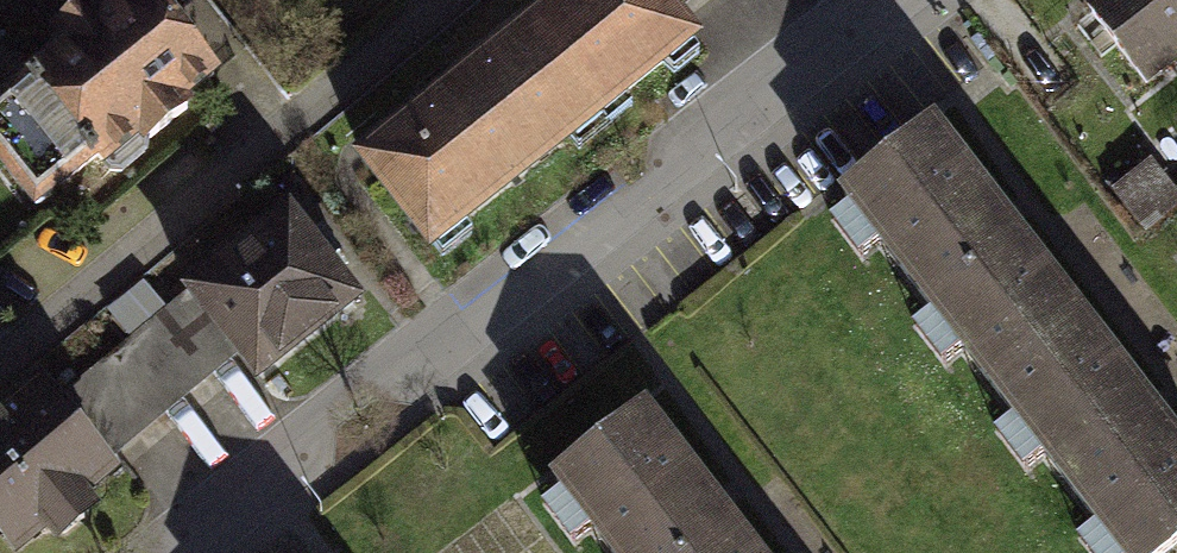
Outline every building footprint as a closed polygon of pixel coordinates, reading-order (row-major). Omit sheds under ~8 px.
[(0,92),(0,162),(27,196),(91,145),(112,172),(233,76),(172,0),(105,0),(99,5),(95,0),(76,0),(54,18),(64,30),(34,54),(39,61),(0,92)] [(368,142),(445,238),(717,24),(697,0),(548,0),(368,142)] [(1146,84),(1176,60),(1176,0),(1091,0),(1085,5),(1146,84)] [(844,194),(989,383),(1079,315),(933,126),(844,194)] [(286,208),(180,285),(250,382),(357,304),(286,208)] [(1120,552),(1162,552),(1176,542),(1176,442),(1079,315),(989,383),(1120,552)] [(0,416),(0,546),(6,552),(20,552),(116,477),(41,383),(0,416)] [(642,410),(553,478),(611,552),(752,552),(642,410)]
